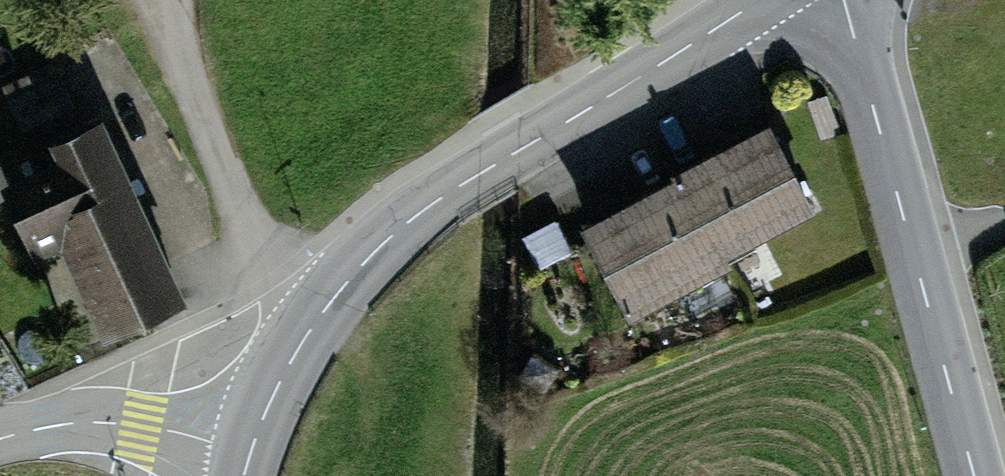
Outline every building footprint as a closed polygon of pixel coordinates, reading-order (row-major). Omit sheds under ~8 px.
[(109,343),(194,304),(111,122),(26,161),(109,343)] [(630,201),(578,229),(628,322),(824,217),(773,124),(721,152),(630,201)]
